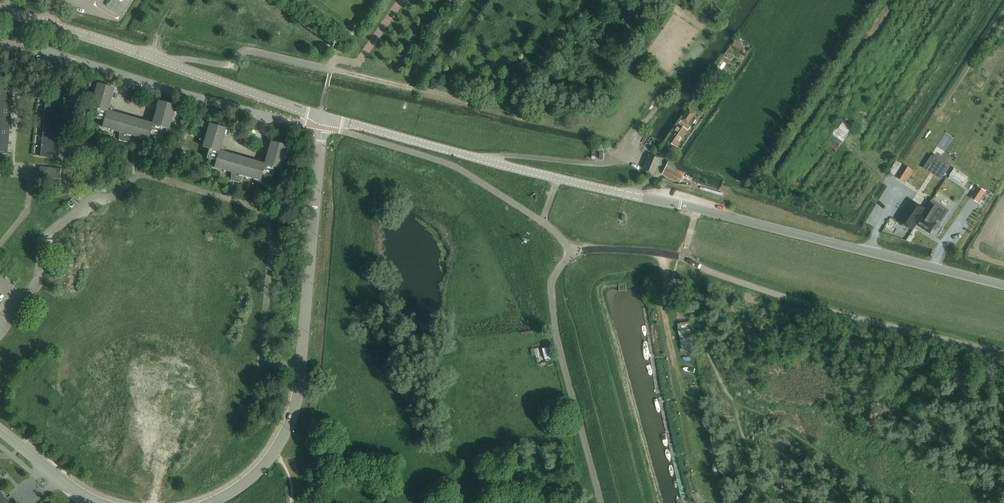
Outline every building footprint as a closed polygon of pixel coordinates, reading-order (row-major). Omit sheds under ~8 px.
[(653,9),(655,5),(648,0),(645,0),(643,3),(653,9)] [(630,24),(624,35),(634,40),(640,29),(630,24)] [(734,46),(743,52),(745,49),(737,42),(734,46)] [(16,56),(7,53),(6,60),(14,62),(16,56)] [(89,86),(96,90),(91,107),(97,109),(94,119),(104,121),(108,106),(109,106),(114,88),(91,82),(89,86)] [(0,91),(0,101),(12,102),(13,92),(0,91)] [(64,96),(46,95),(45,105),(63,107),(64,96)] [(0,101),(0,112),(11,113),(12,102),(0,101)] [(169,130),(174,113),(183,113),(184,108),(159,101),(154,119),(155,119),(150,135),(160,137),(163,128),(169,130)] [(63,107),(45,105),(44,116),(62,117),(63,107)] [(114,108),(109,106),(108,106),(104,121),(102,127),(119,132),(125,134),(130,118),(112,113),(114,108)] [(668,141),(676,147),(696,119),(693,117),(695,114),(689,109),(668,141)] [(0,112),(0,122),(10,123),(11,113),(0,112)] [(62,117),(44,116),(43,126),(61,127),(62,117)] [(155,119),(154,119),(149,118),(148,123),(130,118),(125,134),(132,136),(149,141),(150,135),(155,119)] [(846,136),(852,128),(854,129),(856,125),(847,119),(845,121),(844,121),(838,130),(846,136)] [(0,122),(0,132),(9,133),(10,123),(0,122)] [(201,126),(208,130),(203,148),(209,149),(206,159),(216,162),(220,146),(221,147),(226,129),(203,122),(201,126)] [(61,127),(43,126),(43,136),(60,138),(61,127)] [(0,132),(0,143),(8,144),(9,133),(0,132)] [(119,132),(119,140),(128,143),(132,136),(125,134),(119,132)] [(844,142),(834,135),(827,145),(836,151),(838,149),(839,149),(844,142)] [(60,138),(43,136),(42,146),(59,148),(60,138)] [(294,148),(287,146),(271,142),(266,160),(267,160),(262,175),(272,178),(275,168),(281,170),(286,153),(293,152),(294,148)] [(0,143),(0,153),(7,154),(8,144),(0,143)] [(59,148),(42,146),(41,157),(58,159),(59,148)] [(226,148),(221,147),(220,146),(216,162),(214,168),(231,173),(237,174),(242,158),(224,153),(226,148)] [(174,149),(173,155),(188,160),(190,154),(174,149)] [(661,161),(649,157),(645,170),(656,174),(661,161)] [(932,157),(927,165),(943,176),(949,167),(932,157)] [(267,160),(266,160),(261,158),(260,163),(242,158),(237,174),(244,176),(261,181),(262,175),(267,160)] [(670,162),(664,174),(676,181),(676,180),(680,182),(684,176),(685,174),(677,169),(674,165),(673,163),(670,162)] [(913,171),(904,165),(896,177),(905,183),(913,171)] [(60,168),(39,166),(38,177),(59,179),(60,168)] [(244,176),(237,174),(231,173),(231,181),(240,183),(244,176)] [(978,187),(971,198),(978,203),(986,192),(978,187)] [(926,210),(917,224),(921,226),(920,227),(930,233),(934,227),(937,229),(949,211),(933,200),(926,210)] [(924,210),(910,201),(897,221),(901,223),(901,226),(905,228),(907,227),(911,230),(915,223),(921,213),(922,213),(924,210)]
